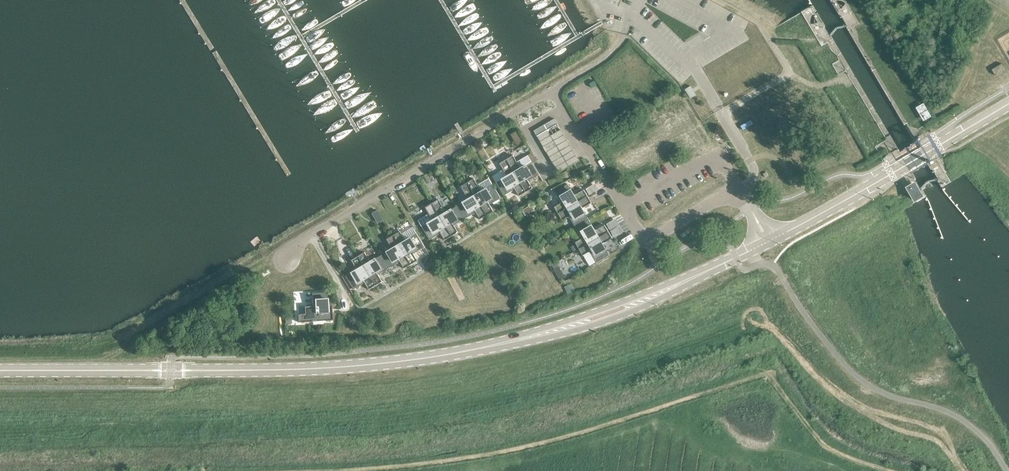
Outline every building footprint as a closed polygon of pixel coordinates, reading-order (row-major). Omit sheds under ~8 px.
[(1006,70),(1002,64),(992,70),(995,76),(1006,70)] [(924,105),(918,108),(925,119),(930,116),(924,105)] [(555,119),(544,125),(547,131),(558,124),(555,119)] [(544,125),(534,131),(537,137),(547,131),(544,125)] [(564,135),(561,130),(550,136),(553,141),(564,135)] [(550,136),(547,131),(537,137),(540,142),(550,136)] [(567,140),(564,135),(553,141),(556,146),(567,140)] [(553,141),(550,136),(540,142),(543,147),(553,141)] [(570,145),(567,140),(556,146),(560,151),(570,145)] [(556,146),(553,141),(543,147),(546,152),(556,146)] [(573,150),(570,145),(560,151),(563,156),(573,150)] [(560,151),(556,146),(546,152),(549,157),(560,151)] [(576,156),(573,150),(563,156),(566,162),(576,156)] [(563,156),(560,151),(549,157),(552,163),(563,156)] [(513,156),(506,159),(526,193),(533,188),(528,181),(540,175),(532,162),(521,168),(513,156)] [(566,162),(563,156),(552,163),(555,168),(566,162)] [(579,161),(576,156),(566,162),(569,167),(579,161)] [(526,193),(506,159),(500,163),(503,170),(492,176),(504,196),(515,190),(519,197),(526,193)] [(569,167),(566,162),(555,168),(558,173),(569,167)] [(478,185),(474,179),(467,183),(487,216),(493,212),(489,205),(501,198),(489,178),(488,179),(478,185)] [(487,216),(467,183),(460,187),(468,200),(457,206),(465,219),(476,213),(480,220),(487,216)] [(574,195),(568,184),(555,192),(561,203),(554,207),(558,214),(588,196),(584,190),(574,195)] [(914,184),(908,188),(915,200),(921,196),(914,184)] [(592,203),(588,196),(558,214),(562,221),(569,217),(575,227),(589,220),(582,209),(592,203)] [(439,200),(432,204),(451,237),(458,233),(454,226),(465,219),(457,206),(446,212),(439,200)] [(451,237),(432,204),(425,208),(433,220),(422,227),(429,240),(441,234),(445,241),(451,237)] [(595,231),(589,220),(575,227),(582,238),(575,243),(579,249),(609,232),(605,225),(595,231)] [(400,231),(393,235),(411,265),(418,261),(413,254),(425,247),(417,234),(406,241),(400,231)] [(612,238),(609,232),(579,249),(583,256),(590,252),(596,263),(610,255),(603,244),(612,238)] [(411,265),(393,235),(387,239),(392,249),(381,255),(389,268),(400,262),(404,269),(411,265)] [(359,242),(352,246),(376,286),(382,282),(378,275),(389,268),(381,255),(370,262),(359,242)] [(376,286),(352,246),(345,250),(357,270),(346,276),(354,290),(365,283),(369,290),(376,286)] [(298,323),(333,320),(332,305),(328,305),(327,292),(312,293),(313,306),(304,307),(305,314),(298,314),(298,323)]
